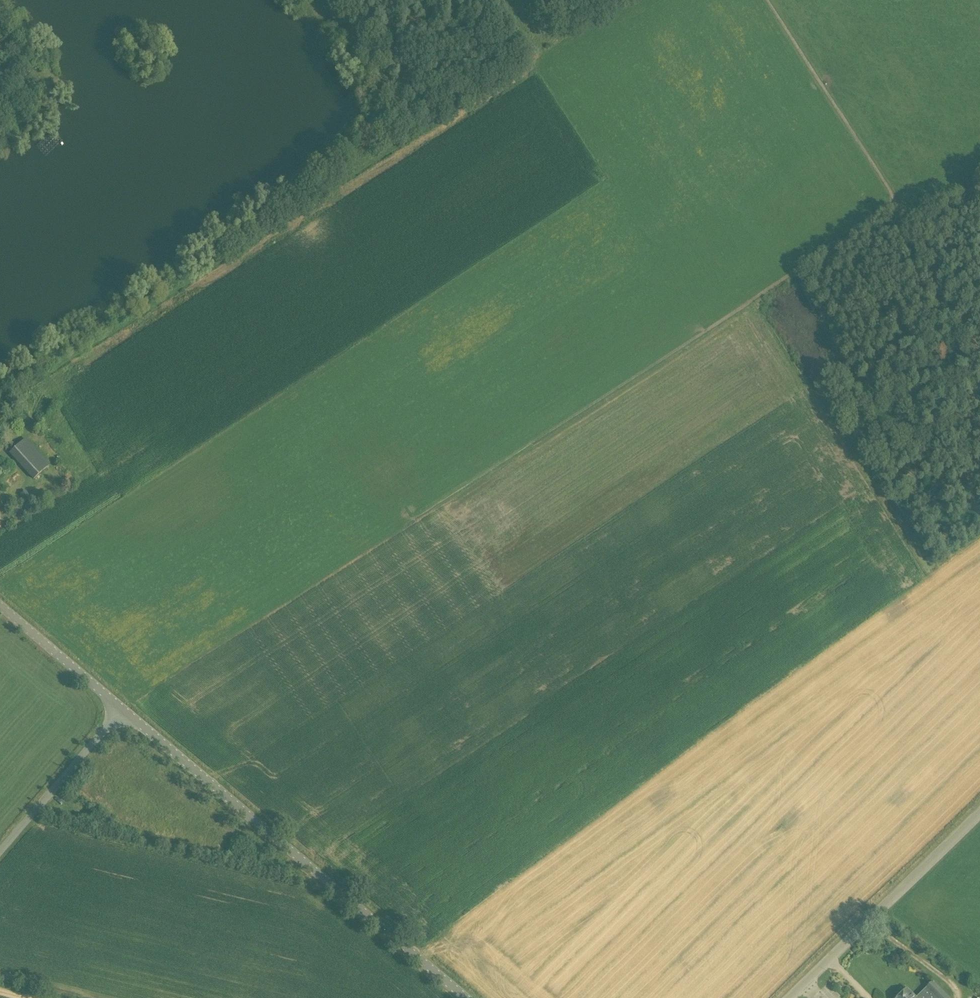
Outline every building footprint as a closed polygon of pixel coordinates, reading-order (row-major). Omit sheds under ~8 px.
[(34,480),(50,465),(25,439),(9,453),(34,480)] [(25,502),(31,498),(26,491),(20,495),(25,502)] [(934,982),(917,997),(950,997),(934,982)] [(908,989),(899,997),(916,997),(908,989)]
